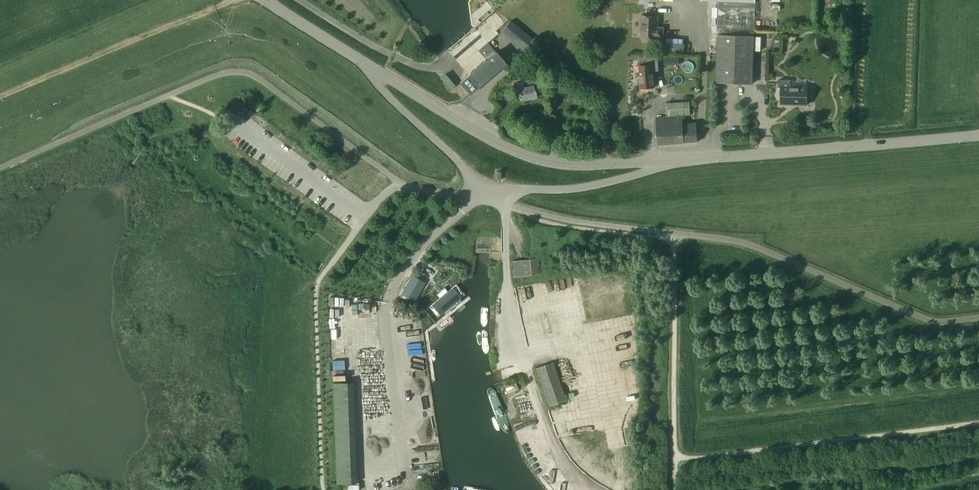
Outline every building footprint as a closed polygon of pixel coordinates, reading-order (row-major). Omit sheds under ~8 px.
[(718,30),(754,30),(755,3),(718,2),(717,28),(718,28),(718,30)] [(663,38),(663,27),(657,27),(657,16),(641,16),(641,38),(657,38),(663,38)] [(524,51),(533,40),(510,21),(501,32),(524,51)] [(754,36),(754,30),(718,30),(716,83),(752,84),(753,50),(760,51),(761,37),(754,37),(754,36)] [(470,94),(505,64),(487,43),(478,50),(486,60),(460,83),(470,94)] [(641,88),(654,87),(653,71),(658,70),(658,58),(646,58),(646,65),(639,66),(641,88)] [(537,98),(533,79),(523,81),(524,87),(518,88),(518,89),(517,89),(518,90),(521,101),(537,98)] [(807,105),(807,87),(790,87),(790,80),(779,80),(778,87),(781,87),(781,104),(781,103),(796,104),(796,105),(807,105)] [(666,116),(690,115),(689,102),(666,103),(666,116)] [(683,124),(683,122),(682,115),(656,117),(658,145),(697,142),(696,123),(683,124)] [(512,261),(512,263),(514,276),(539,274),(537,259),(512,261)] [(412,297),(420,286),(413,282),(405,292),(412,297)] [(465,295),(456,285),(431,307),(439,317),(465,295)] [(566,401),(553,363),(535,368),(549,406),(566,401)] [(338,483),(356,483),(353,382),(334,383),(338,483)]
